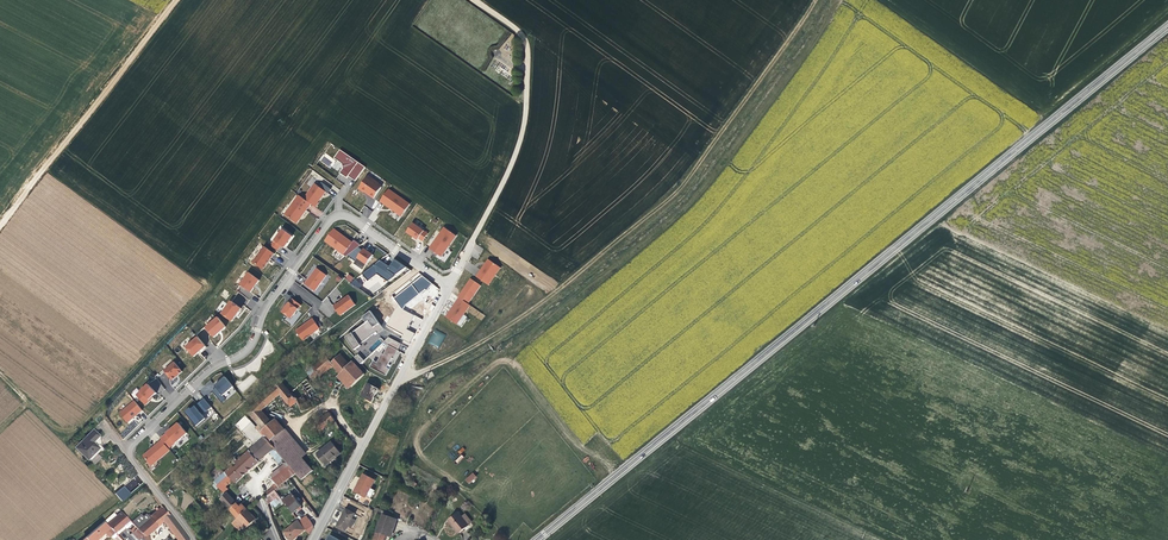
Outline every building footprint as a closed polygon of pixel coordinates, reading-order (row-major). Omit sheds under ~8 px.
[(358,181),(368,167),(343,149),(337,158),(346,164),(346,168),(343,173),(350,178),(351,176),(358,181)] [(320,162),(329,167),(334,159),(325,153),(320,162)] [(377,198),(384,187),(381,185),(381,184),(370,176),(362,188),(377,198)] [(320,202),(324,197),(325,195),(325,196),(328,191),(331,193),(337,185),(327,179),(324,183),(320,180),(306,199),(314,204),(318,207),(321,203),(320,202)] [(413,204),(391,189),(383,201),(392,208),(393,208),(395,209),(395,210),(404,217),(413,204)] [(299,223),(314,204),(306,199),(301,195),(287,214),(299,223)] [(315,206),(311,211),(319,217),(323,213),(315,206)] [(360,213),(368,217),(372,211),(364,206),(360,213)] [(431,234),(416,223),(409,232),(420,240),(422,239),(425,241),(431,234)] [(444,257),(459,236),(447,228),(432,249),(444,257)] [(286,248),(295,236),(286,229),(273,245),(280,250),(284,246),(286,248)] [(349,256),(364,245),(357,240),(355,243),(336,229),(327,241),(349,256)] [(478,259),(484,248),(476,244),(470,255),(478,259)] [(264,270),(277,253),(267,246),(255,263),(264,270)] [(369,265),(376,255),(367,249),(360,258),(369,265)] [(391,282),(410,268),(398,260),(393,267),(383,260),(365,274),(371,281),(380,274),(391,282)] [(491,285),(503,268),(492,260),(488,266),(487,265),(479,277),(491,285)] [(318,291),(329,275),(319,268),(307,284),(318,291)] [(259,284),(262,280),(251,272),(242,284),(253,292),(257,288),(256,287),(258,284),(259,284)] [(410,343),(422,319),(402,309),(406,306),(411,309),(416,305),(419,298),(422,300),(427,296),(433,300),(439,289),(433,282),(417,274),(390,294),(397,303),(386,326),(393,330),(393,329),(403,334),(401,338),(410,343)] [(365,286),(359,279),(353,283),(361,289),(365,286)] [(471,304),(483,286),(473,279),(461,297),(462,298),(471,304)] [(220,295),(226,299),(230,293),(224,289),(220,295)] [(343,316),(358,305),(351,295),(336,306),(343,316)] [(459,324),(472,305),(471,304),(462,298),(453,310),(454,311),(449,317),(459,324)] [(294,319),(304,305),(295,299),(290,306),(289,305),(286,308),(287,309),(285,312),(294,319)] [(234,321),(244,308),(234,301),(224,314),(234,321)] [(370,310),(361,316),(365,323),(344,336),(352,348),(382,329),(370,310)] [(229,327),(220,317),(208,327),(216,337),(229,327)] [(306,341),(322,328),(315,318),(298,330),(306,341)] [(439,348),(446,334),(435,329),(428,342),(439,348)] [(208,346),(200,337),(188,347),(196,357),(202,352),(208,346)] [(372,360),(369,366),(386,375),(391,366),(396,361),(400,352),(397,349),(400,343),(388,337),(385,340),(380,338),(369,348),(373,351),(378,346),(375,351),(370,357),(372,360)] [(360,364),(367,357),(361,350),(354,357),(360,364)] [(326,355),(308,372),(315,383),(334,364),(352,385),(361,378),(362,376),(351,363),(350,364),(341,354),(332,362),(326,355)] [(174,380),(185,371),(176,362),(166,370),(174,380)] [(362,376),(364,375),(353,362),(351,363),(362,376)] [(226,395),(236,387),(228,377),(217,386),(219,387),(214,391),(224,402),(228,398),(226,395)] [(350,394),(363,380),(361,378),(348,392),(350,394)] [(307,379),(290,395),(300,411),(309,405),(304,396),(314,389),(307,379)] [(378,394),(363,380),(350,394),(366,408),(378,394)] [(267,395),(246,416),(252,422),(262,411),(279,394),(289,407),(292,404),(297,412),(300,411),(290,395),(282,381),(267,395)] [(154,397),(158,393),(150,384),(138,395),(148,405),(152,401),(151,400),(154,397)] [(204,416),(214,407),(207,398),(194,409),(192,408),(187,412),(193,418),(194,417),(201,425),(207,420),(204,416)] [(130,422),(145,410),(136,399),(121,412),(130,422)] [(252,422),(266,438),(277,428),(273,423),(262,411),(252,422)] [(330,412),(317,422),(322,430),(337,420),(332,413),(330,412)] [(277,428),(282,433),(285,430),(276,419),(273,423),(277,428)] [(135,428),(133,427),(137,423),(134,420),(120,435),(125,439),(135,428)] [(171,448),(189,433),(181,423),(163,438),(164,440),(171,448)] [(267,438),(271,442),(282,433),(277,428),(266,438),(267,438)] [(271,442),(275,448),(290,465),(296,472),(301,478),(313,469),(302,456),(307,453),(287,429),(285,430),(282,433),(271,442)] [(81,451),(92,461),(98,455),(100,457),(104,452),(99,446),(99,444),(104,439),(98,433),(81,451)] [(225,475),(232,483),(235,480),(237,483),(261,462),(261,461),(275,448),(271,442),(267,438),(266,438),(232,469),(228,472),(225,475)] [(154,466),(173,450),(171,448),(164,440),(157,446),(159,449),(154,454),(151,451),(146,455),(154,466)] [(332,461),(342,454),(334,443),(319,454),(327,466),(333,463),(332,461)] [(343,455),(342,454),(332,461),(333,463),(343,455)] [(273,488),(275,490),(289,478),(296,472),(290,465),(269,482),(273,488)] [(209,476),(216,483),(225,475),(219,467),(209,476)] [(468,484),(476,476),(472,472),(464,479),(468,484)] [(227,487),(232,483),(225,475),(216,483),(226,493),(229,490),(227,487)] [(366,499),(376,481),(364,475),(359,486),(358,485),(353,493),(366,499)] [(119,496),(123,501),(131,494),(125,488),(118,495),(119,496)] [(265,494),(267,496),(275,490),(273,488),(265,494)] [(267,496),(265,498),(267,505),(279,495),(275,490),(267,496)] [(295,491),(284,502),(293,512),(301,505),(295,497),(298,495),(295,491)] [(240,521),(249,512),(244,506),(241,509),(228,495),(221,501),(240,521)] [(145,539),(151,539),(152,539),(149,536),(166,521),(180,539),(181,539),(190,539),(179,524),(165,508),(154,517),(153,516),(152,517),(150,515),(147,517),(144,514),(134,523),(137,527),(140,530),(147,539),(145,539)] [(347,530),(356,514),(346,510),(338,526),(347,530)] [(118,534),(121,536),(126,532),(123,529),(126,526),(132,521),(124,512),(110,525),(118,534)] [(257,522),(249,512),(240,521),(234,525),(240,532),(246,526),(249,529),(257,522)] [(470,524),(464,516),(460,512),(451,520),(461,532),(470,524)] [(468,513),(464,516),(470,524),(474,521),(468,513)] [(302,523),(308,518),(305,514),(299,519),(302,523)] [(382,516),(376,533),(385,538),(388,539),(388,537),(393,539),(398,522),(382,516)] [(307,528),(311,533),(313,529),(313,524),(310,520),(308,517),(308,518),(302,523),(307,528)] [(307,528),(302,523),(299,519),(284,532),(292,539),(294,539),(307,528)] [(108,533),(113,539),(118,534),(110,525),(107,522),(86,539),(101,539),(108,533)] [(137,539),(145,539),(147,539),(140,530),(135,534),(133,536),(137,539)]
